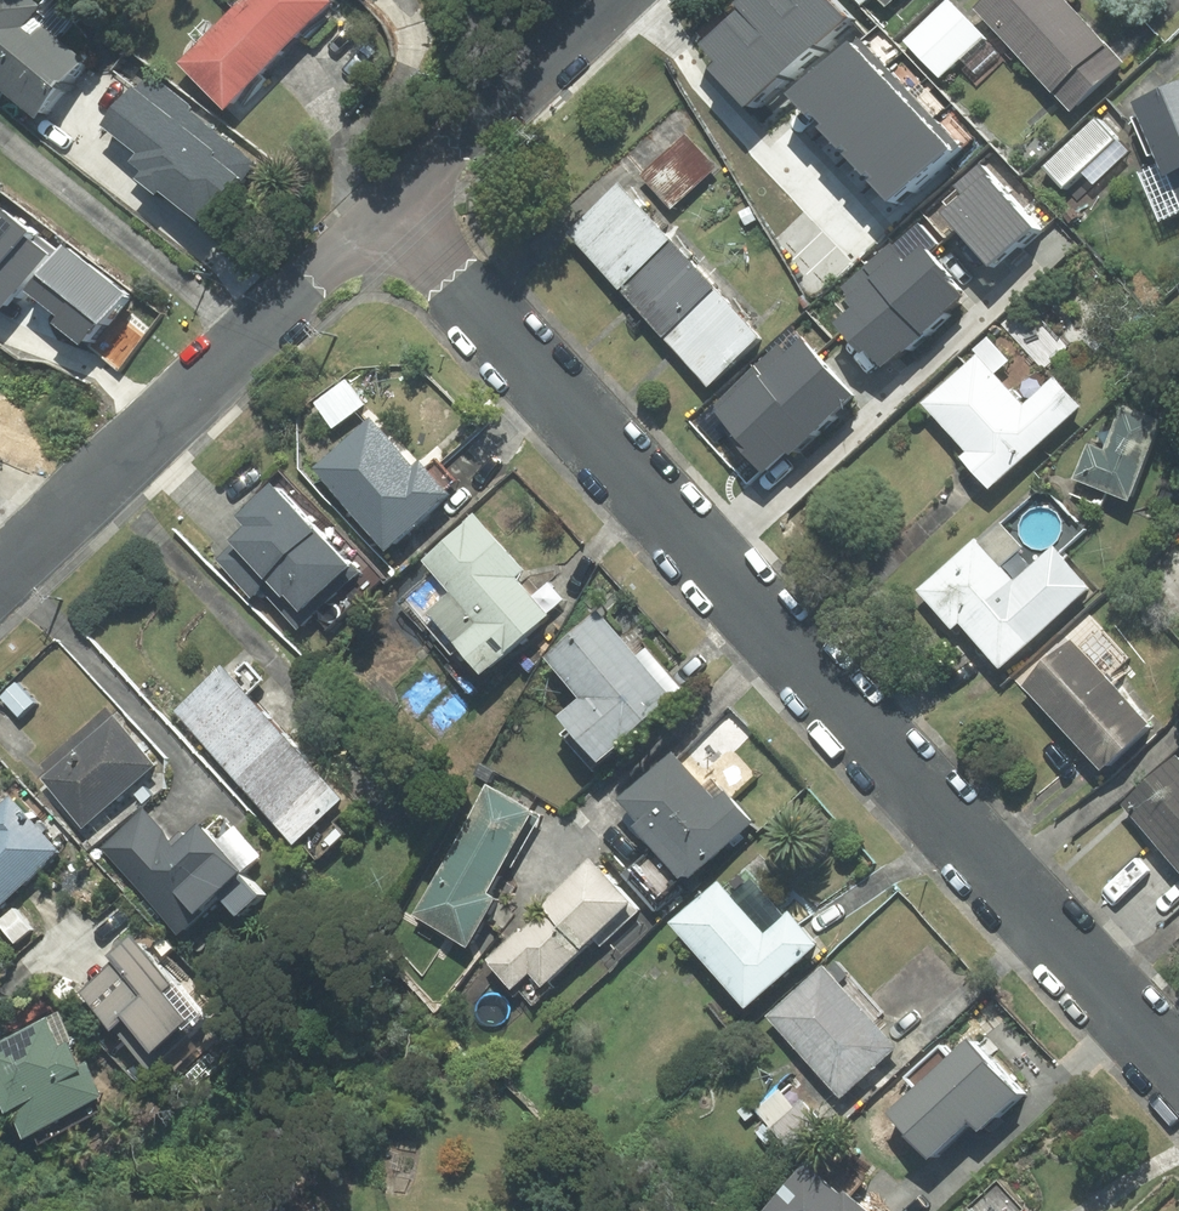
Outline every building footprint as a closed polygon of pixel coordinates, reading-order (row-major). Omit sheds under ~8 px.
[(36,118),(86,58),(60,37),(77,16),(56,0),(43,0),(38,6),(30,0),(0,0),(0,89),(36,118)] [(281,50),(329,1),(328,0),(241,0),(235,6),(281,50)] [(724,17),(777,74),(808,46),(765,0),(742,0),(724,17)] [(808,46),(840,17),(824,0),(765,0),(808,46)] [(938,78),(982,37),(947,0),(946,0),(903,40),(938,78)] [(1063,0),(982,0),(973,8),(1069,110),(1121,61),(1063,0)] [(235,6),(180,62),(226,106),(281,50),(235,6)] [(694,45),(746,102),(777,74),(724,17),(694,45)] [(816,120),(873,68),(848,41),(791,93),(816,120)] [(873,68),(816,120),(841,147),(898,95),(873,68)] [(200,220),(248,161),(183,108),(186,105),(149,74),(137,88),(132,84),(100,123),(136,152),(129,161),(140,171),(135,177),(154,192),(159,186),(200,220)] [(1131,102),(1159,162),(1139,171),(1160,218),(1178,209),(1178,81),(1131,102)] [(898,95),(841,147),(865,173),(922,122),(898,95)] [(1042,167),(1061,188),(1080,171),(1093,185),(1126,153),(1094,118),(1042,167)] [(922,122),(865,173),(888,198),(945,147),(922,122)] [(639,174),(670,208),(715,167),(685,134),(639,174)] [(1045,229),(986,165),(939,208),(999,272),(1045,229)] [(618,288),(670,242),(618,184),(565,231),(618,288)] [(2,307),(50,248),(0,207),(0,305),(2,307)] [(869,264),(930,333),(970,297),(910,229),(869,264)] [(670,242),(618,288),(662,337),(714,289),(670,242)] [(52,320),(81,343),(120,294),(65,249),(30,292),(57,314),(52,320)] [(930,333),(869,264),(840,290),(855,307),(843,317),(889,369),(930,333)] [(714,289),(662,337),(706,385),(758,338),(714,289)] [(1024,296),(1000,318),(1044,365),(1068,343),(1024,296)] [(818,436),(858,400),(803,339),(785,355),(778,347),(756,366),(818,436)] [(1052,380),(1021,408),(975,358),(925,403),(968,450),(960,457),(988,487),(1076,406),(1052,380)] [(818,436),(756,366),(711,407),(773,475),(818,436)] [(1088,447),(1076,476),(1126,496),(1156,423),(1122,409),(1104,454),(1088,447)] [(411,467),(369,418),(312,467),(384,550),(447,495),(418,461),(411,467)] [(356,573),(270,483),(235,515),(244,525),(228,540),(232,544),(215,559),(251,596),(259,589),(297,629),(356,573)] [(402,600),(451,653),(457,648),(479,672),(545,613),(512,577),(520,569),(472,516),(423,560),(433,571),(402,600)] [(1012,587),(975,545),(922,591),(950,623),(957,617),(998,662),(1084,587),(1052,552),(1012,587)] [(580,698),(558,716),(572,733),(567,737),(592,766),(681,689),(645,647),(637,654),(597,608),(542,654),(580,698)] [(1078,640),(1030,686),(1110,769),(1158,722),(1078,640)] [(229,677),(220,668),(173,711),(234,778),(281,736),(244,695),(260,680),(244,663),(229,677)] [(18,685),(2,700),(20,720),(36,705),(18,685)] [(82,827),(154,765),(112,716),(39,777),(82,827)] [(281,736),(234,778),(292,841),(339,799),(281,736)] [(683,878),(746,821),(728,801),(755,776),(730,749),(707,770),(688,748),(678,758),(671,751),(618,799),(640,822),(635,826),(653,845),(683,878)] [(1125,799),(1178,862),(1178,764),(1173,757),(1125,799)] [(483,894),(530,813),(486,787),(412,915),(465,945),(491,899),(483,894)] [(59,850),(9,796),(0,805),(0,905),(59,850)] [(99,847),(177,934),(217,899),(234,917),(260,895),(239,871),(257,855),(221,815),(203,831),(196,823),(174,843),(143,808),(99,847)] [(683,878),(653,845),(621,874),(654,910),(685,881),(683,878)] [(543,910),(488,960),(509,983),(527,967),(540,981),(627,902),(588,861),(539,906),(543,910)] [(717,883),(671,924),(743,1007),(814,945),(787,914),(785,916),(744,870),(722,889),(717,883)] [(12,908),(0,918),(0,926),(14,943),(30,929),(12,908)] [(78,993),(157,1081),(212,1029),(130,936),(108,956),(113,961),(78,993)] [(884,1014),(833,959),(770,1016),(841,1092),(891,1046),(872,1024),(884,1014)] [(23,1135),(34,1130),(39,1140),(101,1109),(95,1098),(100,1096),(82,1061),(77,1064),(67,1043),(72,1041),(57,1012),(0,1041),(0,1104),(4,1111),(10,1108),(23,1135)] [(1015,1094),(966,1041),(947,1058),(938,1048),(906,1077),(916,1088),(889,1113),(927,1154),(966,1118),(977,1129),(1015,1094)] [(826,1128),(800,1101),(772,1128),(798,1155),(826,1128)] [(765,1210),(864,1210),(842,1192),(839,1196),(804,1166),(765,1210)] [(995,1184),(967,1210),(1018,1210),(1020,1210),(995,1184)]
